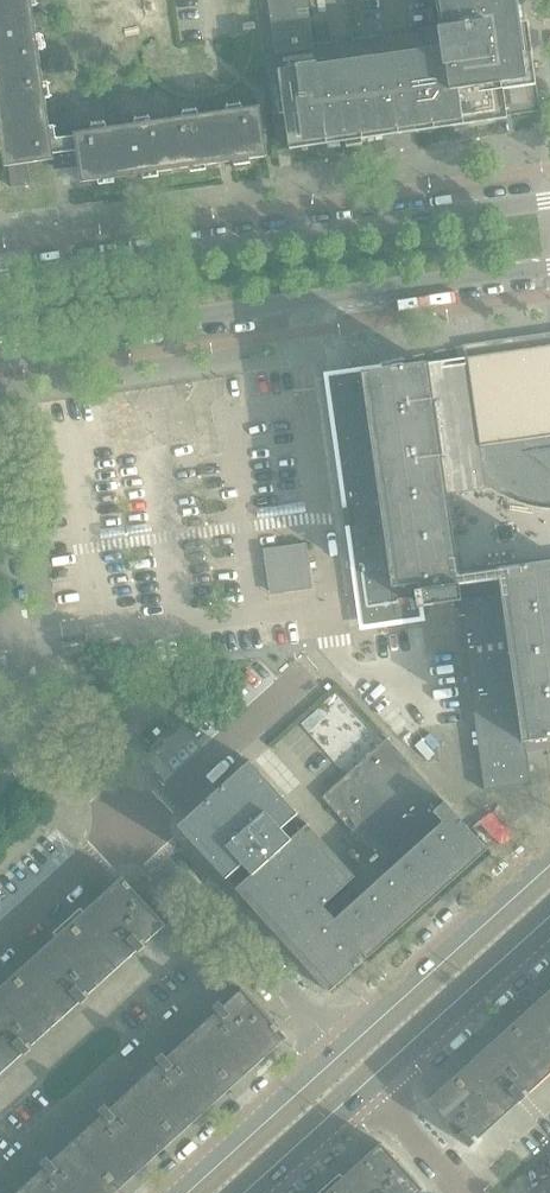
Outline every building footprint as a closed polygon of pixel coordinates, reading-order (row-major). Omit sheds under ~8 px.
[(31,7),(30,0),(0,0),(0,72),(40,66),(38,51),(36,36),(31,7)] [(531,54),(531,53),(523,54),(519,23),(520,23),(516,0),(436,0),(440,28),(437,29),(437,28),(397,34),(400,53),(316,65),(316,62),(313,63),(311,49),(313,49),(306,0),(268,0),(276,54),(279,53),(281,70),(278,70),(289,149),(345,141),(345,147),(362,145),(361,139),(506,119),(505,109),(538,104),(531,54)] [(0,72),(0,141),(1,150),(4,167),(8,166),(27,163),(51,160),(53,160),(50,140),(49,127),(46,113),(44,98),(42,84),(40,66),(0,72)] [(266,156),(259,107),(258,107),(241,110),(227,112),(197,116),(183,118),(166,120),(173,170),(189,167),(205,165),(220,163),(233,161),(249,159),(266,157),(266,156)] [(173,170),(166,120),(150,123),(135,125),(106,129),(91,131),(74,133),(74,137),(78,166),(80,180),(81,183),(98,180),(113,178),(128,176),(141,174),(142,174),(157,172),(173,170)] [(78,166),(74,137),(50,140),(53,160),(51,160),(52,166),(59,165),(60,168),(78,166)] [(30,185),(27,163),(8,166),(11,187),(30,185)] [(464,345),(466,357),(478,447),(483,482),(500,494),(518,502),(531,506),(542,508),(549,508),(549,333),(464,345)] [(483,482),(466,357),(425,363),(426,370),(429,370),(446,491),(487,485),(483,482)] [(458,602),(461,601),(458,578),(457,574),(446,491),(429,370),(426,370),(425,363),(375,370),(375,371),(329,377),(359,592),(363,592),(363,590),(372,589),(375,613),(416,607),(418,607),(458,602)] [(305,543),(263,549),(269,592),(283,589),(284,593),(312,589),(305,543)] [(457,574),(458,578),(461,601),(458,602),(462,627),(463,640),(466,662),(473,707),(476,729),(479,749),(485,790),(531,784),(529,771),(534,771),(533,765),(528,766),(525,742),(529,742),(549,739),(549,561),(504,568),(457,574)] [(361,884),(354,876),(353,875),(348,869),(344,865),(340,861),(332,852),(329,848),(325,844),(317,836),(313,831),(309,827),(307,824),(301,829),(294,821),(292,819),(298,814),(291,806),(287,802),(283,798),(276,790),(272,786),(267,780),(261,773),(257,769),(250,761),(218,791),(216,789),(215,790),(210,795),(208,796),(210,798),(179,826),(195,844),(211,862),(226,879),(231,874),(234,877),(242,887),(255,900),(250,905),(253,908),(268,925),(282,940),(298,958),(313,975),(329,992),(361,963),(362,962),(357,957),(362,952),(367,958),(368,956),(364,951),(379,937),(380,937),(396,923),(397,921),(413,907),(414,906),(429,892),(431,891),(446,877),(448,875),(465,860),(481,846),(485,850),(487,849),(458,817),(444,801),(435,791),(391,743),(387,738),(321,797),(369,850),(373,846),(392,867),(367,890),(364,887),(361,884)] [(140,941),(160,923),(164,927),(166,925),(122,877),(68,926),(109,970),(134,947),(138,952),(144,946),(140,941)] [(83,993),(109,970),(68,926),(11,977),(52,1022),(77,999),(81,1003),(82,1002),(87,998),(83,993)] [(52,1022),(11,977),(0,987),(0,1068),(20,1050),(24,1055),(30,1049),(26,1045),(52,1022)] [(230,1080),(281,1034),(282,1033),(242,988),(240,989),(241,990),(223,1006),(219,1001),(213,1007),(217,1011),(190,1035),(230,1080)] [(508,1027),(547,1069),(549,1066),(549,989),(508,1027)] [(522,1092),(547,1069),(508,1027),(453,1077),(491,1120),(515,1097),(519,1101),(525,1096),(522,1092)] [(175,1130),(230,1080),(190,1035),(166,1057),(162,1053),(156,1058),(160,1063),(135,1086),(175,1130)] [(491,1120),(453,1077),(428,1100),(427,1101),(468,1147),(475,1142),(471,1138),(491,1120)] [(117,1182),(175,1130),(135,1086),(109,1109),(105,1104),(98,1110),(103,1114),(77,1138),(117,1182)] [(117,1182),(77,1138),(51,1161),(47,1156),(41,1162),(45,1167),(19,1190),(22,1192),(105,1192),(117,1182)] [(381,1143),(342,1177),(339,1174),(324,1188),(328,1192),(410,1192),(417,1186),(421,1190),(422,1189),(381,1143)]
